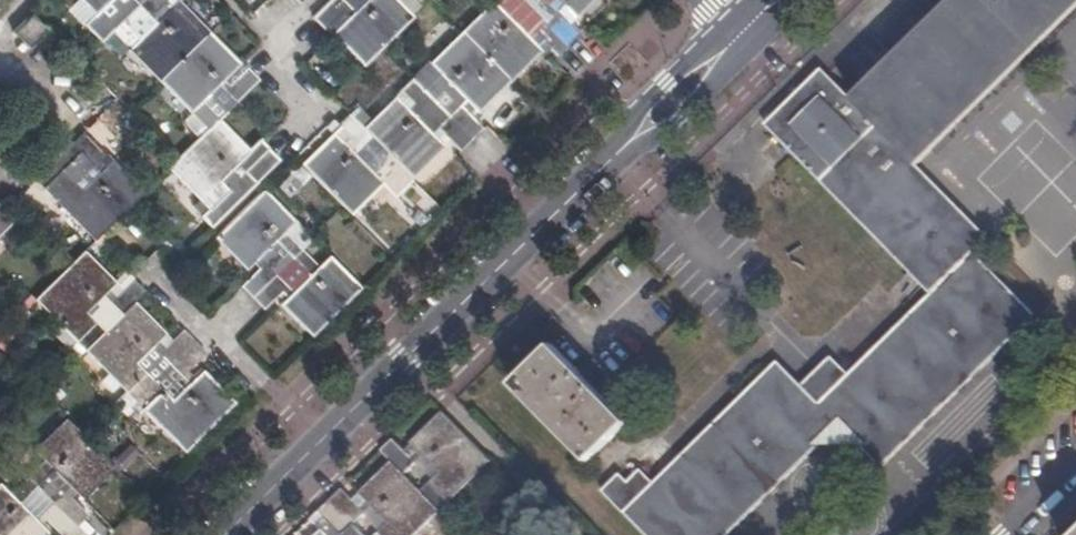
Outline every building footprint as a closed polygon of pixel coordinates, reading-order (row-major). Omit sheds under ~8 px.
[(168,170),(219,222),(239,201),(235,198),(252,182),(255,185),(280,162),(268,149),(255,163),(248,156),(252,153),(219,121),(261,81),(248,69),(229,87),(223,82),(241,64),(179,2),(178,0),(79,0),(191,114),(192,112),(210,130),(168,170)] [(303,165),(351,215),(383,184),(383,183),(400,167),(414,180),(446,149),(438,140),(443,135),(462,153),(485,131),(466,112),(472,106),(480,115),(543,53),(534,45),(540,39),(559,58),(582,35),(563,17),(569,11),(577,18),(596,0),(517,0),(503,13),(494,2),(430,64),(442,76),(407,108),(397,98),(364,129),(351,115),(337,127),(340,130),(303,165)] [(326,32),(329,29),(365,66),(415,19),(396,0),(333,0),(313,19),(326,32)] [(622,475),(605,492),(647,534),(732,534),(842,426),(884,468),(1038,317),(975,254),(990,240),(918,166),(1075,11),(1075,0),(953,0),(852,99),(825,71),(768,126),(933,295),(821,405),(780,363),(656,484),(643,471),(630,484),(622,475)] [(33,16),(14,34),(31,51),(50,32),(33,16)] [(85,133),(34,181),(94,243),(145,194),(113,162),(105,169),(100,163),(108,156),(85,133)] [(311,340),(362,289),(331,258),(320,269),(303,252),(315,241),(266,190),(215,240),(246,272),(255,265),(260,270),(241,288),(265,311),(282,294),(288,299),(281,307),(311,340)] [(14,223),(0,209),(0,236),(14,223)] [(85,252),(35,300),(185,453),(235,404),(204,372),(196,379),(190,373),(208,356),(184,332),(167,349),(160,343),(168,335),(136,303),(146,293),(135,281),(116,298),(109,291),(117,285),(85,252)] [(629,424),(553,346),(514,385),(589,462),(629,424)] [(394,440),(382,452),(393,463),(361,493),(368,500),(361,507),(344,490),(320,513),(338,530),(333,534),(418,534),(492,462),(444,414),(405,451),(394,440)] [(34,451),(45,462),(11,496),(1,485),(0,486),(0,534),(49,534),(46,532),(53,526),(61,534),(71,534),(89,516),(78,506),(116,470),(66,420),(34,451)]
